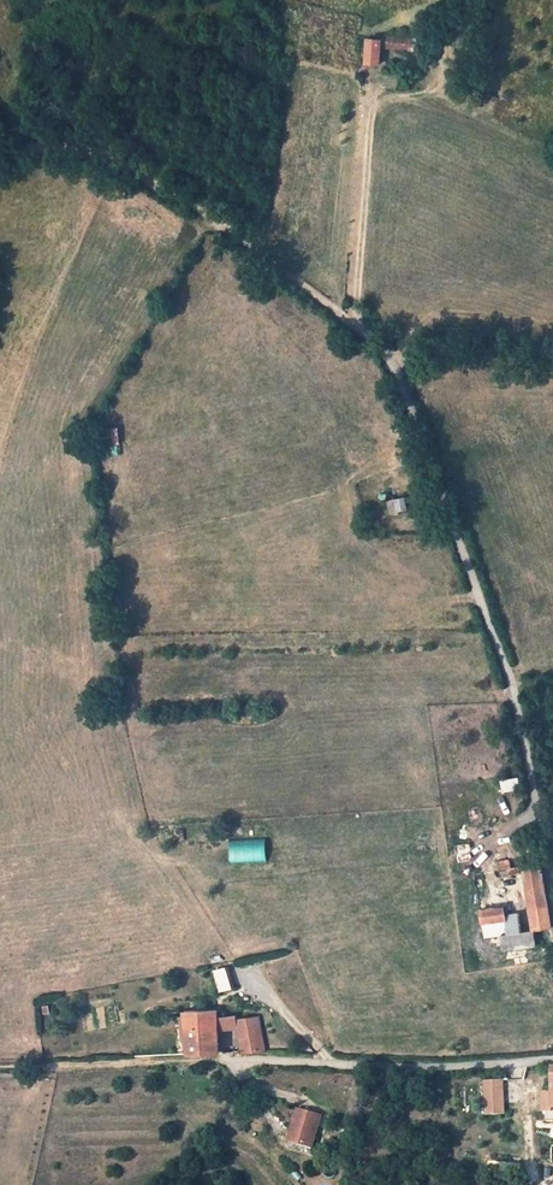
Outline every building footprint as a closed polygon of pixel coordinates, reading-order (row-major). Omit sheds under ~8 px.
[(417,39),(381,36),(381,41),(380,48),(416,51),(417,39)] [(378,64),(380,48),(381,41),(368,40),(366,63),(378,64)] [(542,80),(534,80),(533,90),(541,91),(542,80)] [(242,86),(235,85),(233,92),(241,94),(242,86)] [(504,341),(492,340),(492,354),(503,354),(504,341)] [(403,422),(398,424),(402,431),(409,428),(406,422),(403,422)] [(408,510),(405,497),(395,499),(398,512),(408,510)] [(395,499),(387,501),(390,515),(398,514),(398,512),(395,499)] [(499,780),(501,791),(524,788),(523,779),(512,780),(512,779),(499,780)] [(487,827),(470,827),(471,839),(488,838),(487,827)] [(264,838),(228,840),(229,862),(265,860),(264,838)] [(509,859),(496,861),(498,869),(512,868),(509,859)] [(512,868),(498,869),(499,877),(524,874),(529,900),(533,931),(509,934),(506,914),(505,914),(504,906),(479,910),(481,924),(483,924),(486,938),(494,936),(495,941),(502,940),(503,950),(536,946),(536,941),(546,939),(552,938),(550,928),(552,927),(541,863),(512,868)] [(529,900),(524,901),(519,912),(506,914),(509,934),(533,931),(529,900)] [(537,951),(537,953),(548,951),(546,939),(536,941),(536,946),(537,951)] [(224,967),(214,970),(221,991),(231,988),(224,967)] [(216,1010),(184,1011),(188,1053),(219,1052),(216,1010)] [(236,1014),(222,1017),(217,1018),(218,1031),(237,1030),(239,1030),(237,1020),(236,1014)] [(265,1051),(258,1017),(237,1020),(239,1030),(237,1030),(243,1052),(265,1051)] [(482,1115),(503,1114),(503,1079),(481,1079),(482,1115)] [(298,1109),(290,1141),(312,1147),(321,1115),(298,1109)] [(290,1141),(288,1145),(311,1151),(312,1147),(290,1141)]
